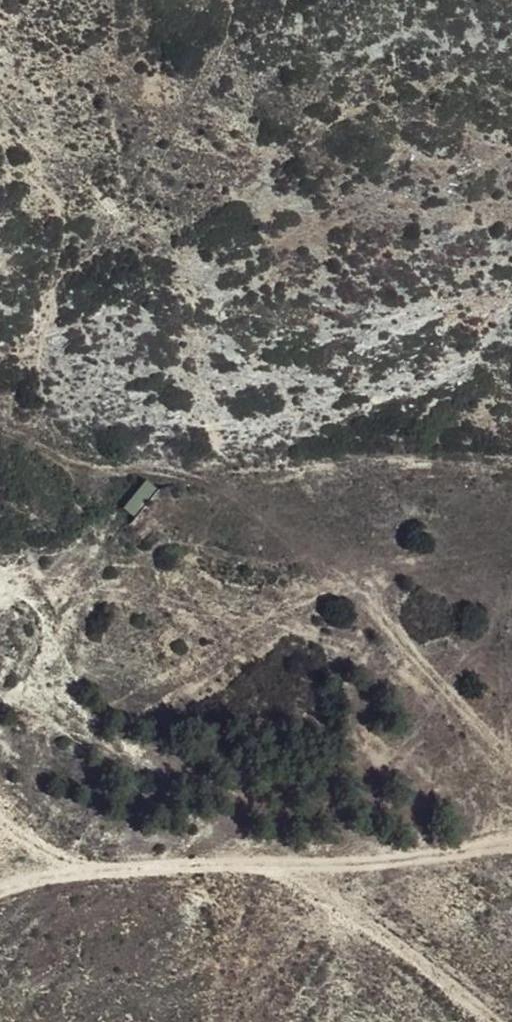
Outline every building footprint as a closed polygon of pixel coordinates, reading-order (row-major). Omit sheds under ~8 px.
[(141,478),(124,506),(138,514),(155,487),(141,478)]
